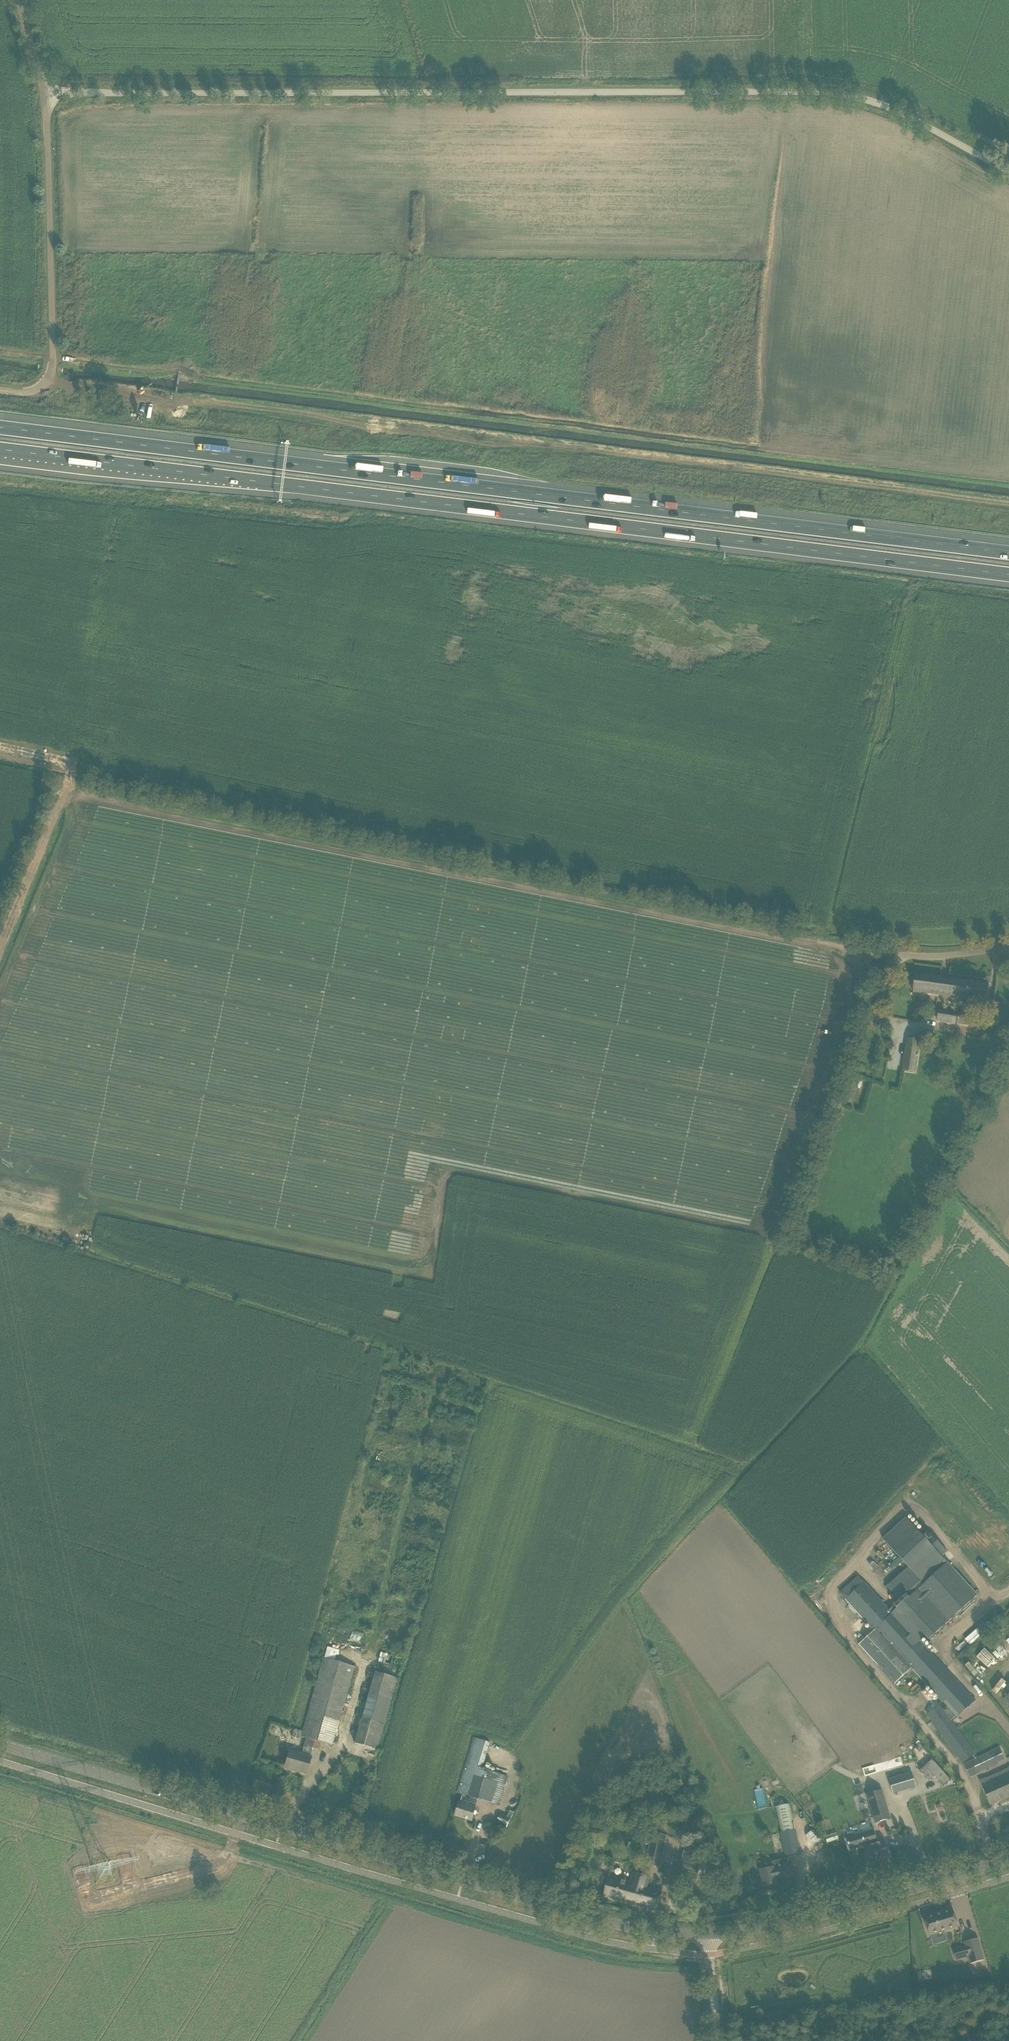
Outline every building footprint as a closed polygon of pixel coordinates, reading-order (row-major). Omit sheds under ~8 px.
[(916,973),(913,992),(986,1002),(989,983),(916,973)] [(938,1022),(968,1027),(970,1014),(940,1009),(938,1022)] [(921,1041),(908,1039),(903,1070),(916,1072),(921,1041)] [(921,1581),(891,1608),(921,1640),(925,1636),(929,1639),(977,1595),(947,1562),(948,1561),(946,1558),(944,1560),(942,1557),(947,1552),(928,1530),(922,1535),(906,1518),(882,1539),(921,1581)] [(921,1640),(891,1608),(890,1609),(858,1575),(840,1593),(874,1631),(859,1644),(895,1684),(912,1668),(943,1702),(927,1713),(963,1763),(976,1753),(952,1721),(976,1700),(921,1640)] [(302,1755),(289,1751),(285,1766),(298,1769),(298,1771),(306,1773),(310,1757),(309,1757),(314,1740),(332,1745),(354,1666),(324,1658),(301,1737),(306,1738),(304,1746),(305,1746),(302,1755)] [(397,1678),(375,1672),(355,1743),(377,1749),(397,1678)] [(998,1692),(1007,1684),(1002,1679),(993,1687),(998,1692)] [(291,1736),(300,1739),(302,1732),(293,1730),(291,1736)] [(458,1792),(470,1796),(478,1799),(499,1805),(508,1776),(482,1769),(490,1743),(474,1738),(458,1792)] [(920,1744),(915,1748),(919,1752),(924,1748),(920,1744)] [(992,1750),(965,1764),(971,1778),(999,1764),(992,1750)] [(932,1759),(919,1771),(928,1781),(934,1776),(943,1786),(950,1780),(932,1759)] [(982,1787),(990,1805),(1008,1796),(1008,1767),(979,1781),(982,1787)] [(911,1771),(889,1778),(891,1786),(893,1793),(902,1790),(916,1786),(911,1771)] [(882,1789),(867,1794),(876,1822),(891,1818),(882,1789)] [(478,1799),(470,1796),(469,1798),(462,1796),(460,1803),(459,1802),(455,1816),(472,1821),(476,1808),(475,1807),(478,1799)] [(790,1803),(776,1806),(781,1832),(795,1829),(790,1803)] [(500,1814),(496,1821),(507,1826),(510,1819),(500,1814)] [(687,1821),(677,1824),(679,1831),(689,1829),(687,1821)] [(781,1832),(783,1841),(784,1849),(786,1855),(800,1852),(795,1829),(781,1832)] [(814,1829),(805,1835),(813,1845),(821,1838),(814,1829)] [(853,1835),(847,1837),(849,1842),(848,1842),(848,1844),(849,1844),(851,1849),(856,1847),(864,1845),(865,1844),(866,1847),(865,1847),(870,1862),(889,1857),(884,1841),(883,1842),(878,1843),(873,1829),(853,1835)] [(647,1856),(645,1863),(661,1866),(668,1836),(664,1835),(656,1833),(652,1832),(650,1839),(647,1856)] [(761,1869),(761,1870),(762,1876),(764,1885),(776,1883),(775,1878),(794,1874),(790,1857),(772,1861),(773,1867),(761,1869)] [(661,1891),(661,1890),(648,1887),(650,1877),(633,1872),(630,1882),(608,1877),(606,1887),(603,1897),(656,1911),(659,1902),(661,1891)] [(953,1908),(924,1917),(929,1935),(958,1926),(953,1908)] [(965,1945),(953,1949),(956,1959),(968,1956),(970,1963),(984,1960),(978,1938),(964,1942),(965,1945)] [(1007,1955),(1005,1956),(1003,1957),(1001,1960),(1001,1962),(1000,1965),(1000,1966),(1000,1969),(1001,1971),(1002,1973),(1004,1975),(1006,1976),(1008,1977),(1008,1954),(1007,1955)]
